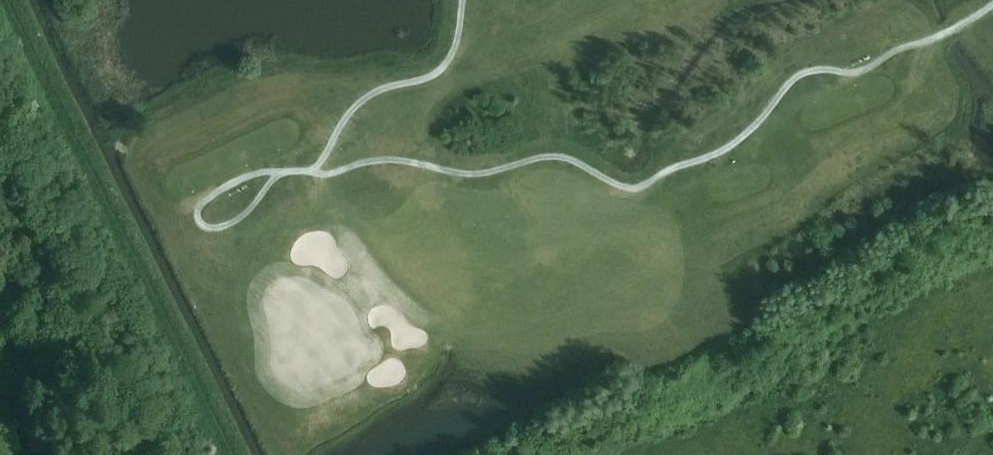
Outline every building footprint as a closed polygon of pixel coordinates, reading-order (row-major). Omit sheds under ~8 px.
[(374,383),(387,403),(404,391),(391,372),(374,383)]
